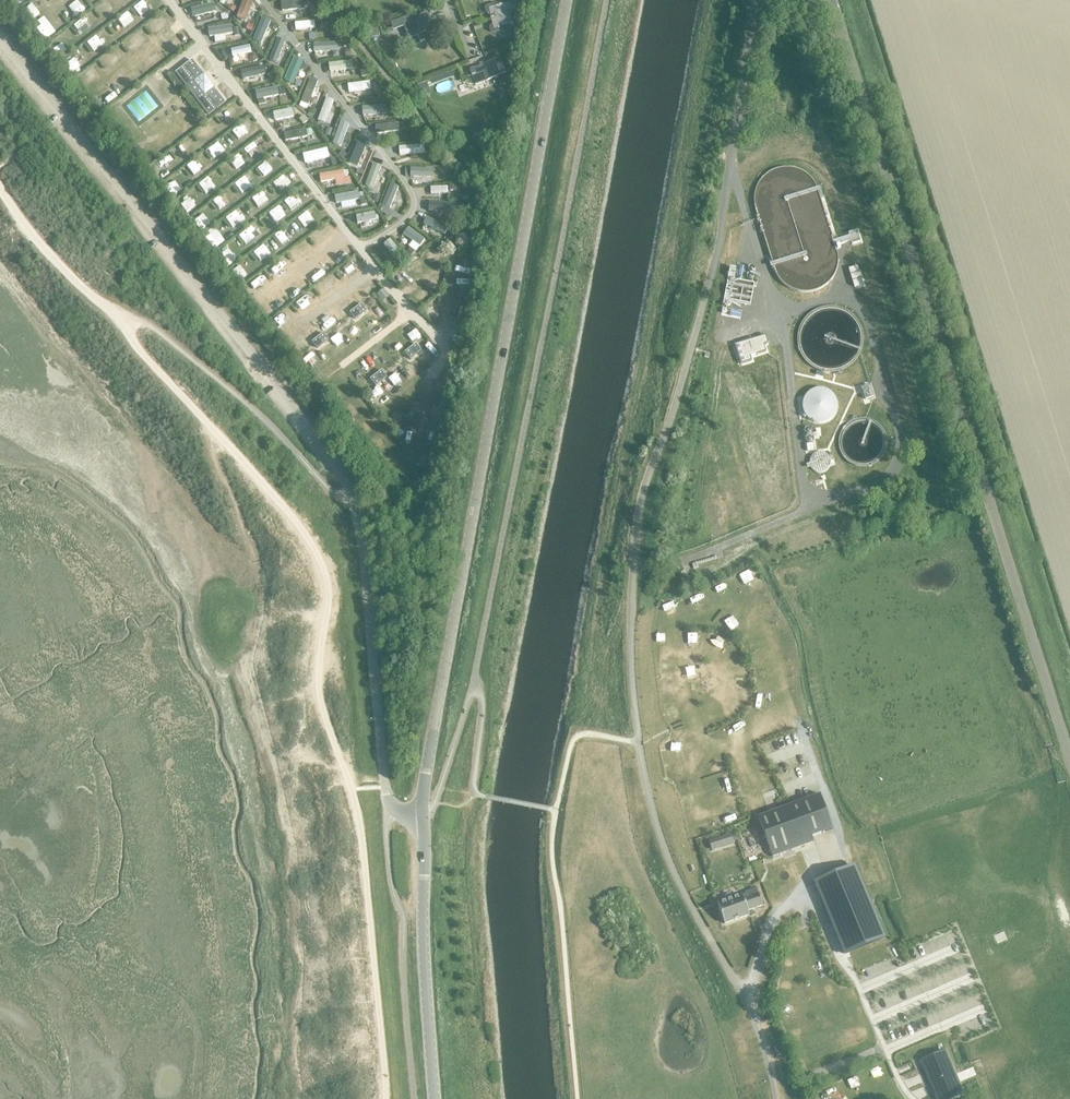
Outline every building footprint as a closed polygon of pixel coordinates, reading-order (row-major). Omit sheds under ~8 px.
[(66,6),(74,16),(87,5),(82,0),(73,0),(66,6)] [(103,15),(112,7),(106,0),(102,0),(96,6),(103,15)] [(137,0),(144,10),(153,3),(151,0),(137,0)] [(250,0),(245,0),(236,21),(245,24),(254,2),(250,0)] [(126,7),(134,18),(143,11),(136,1),(126,7)] [(22,8),(31,18),(38,12),(30,2),(22,8)] [(304,12),(303,3),(281,5),(282,14),(304,12)] [(492,20),(511,15),(508,4),(503,6),(502,4),(497,5),(497,4),(486,6),(485,9),(485,13),(488,15),(491,14),(492,20)] [(216,15),(214,6),(190,11),(193,20),(216,15)] [(124,25),(133,19),(126,8),(117,15),(124,25)] [(150,18),(158,28),(168,20),(160,10),(150,18)] [(84,30),(94,22),(86,12),(76,19),(84,30)] [(436,36),(427,13),(420,16),(421,19),(411,23),(417,36),(418,36),(420,42),(436,36)] [(513,25),(511,15),(492,20),(494,25),(491,26),(489,28),(490,32),(493,34),(504,31),(503,29),(509,28),(508,26),(513,25)] [(44,37),(54,30),(45,18),(35,25),(44,37)] [(270,25),(262,21),(253,43),(261,46),(270,25)] [(69,33),(74,29),(68,23),(63,28),(69,33)] [(315,30),(315,23),(295,25),(295,32),(315,30)] [(232,36),(231,27),(207,30),(209,39),(232,36)] [(393,36),(391,27),(385,28),(388,37),(393,36)] [(372,31),(369,32),(371,38),(376,36),(380,35),(378,29),(372,31)] [(123,38),(128,48),(140,42),(134,32),(123,38)] [(54,33),(47,39),(56,49),(63,44),(54,33)] [(96,33),(87,41),(91,46),(100,38),(96,33)] [(377,37),(374,39),(379,46),(382,44),(385,42),(380,35),(377,37)] [(286,44),(278,41),(269,63),(277,66),(286,44)] [(111,61),(121,53),(113,44),(104,52),(111,61)] [(338,54),(338,45),(314,46),(315,54),(338,54)] [(251,55),(249,48),(230,51),(232,58),(251,55)] [(70,58),(77,67),(82,63),(75,54),(70,58)] [(326,66),(351,63),(351,55),(325,58),(326,66)] [(72,73),(77,70),(69,56),(64,59),(72,73)] [(501,59),(470,70),(475,85),(497,77),(501,87),(509,84),(506,74),(506,73),(501,59)] [(304,64),(294,60),(284,83),(294,87),(304,64)] [(225,106),(192,63),(175,75),(208,118),(225,106)] [(353,72),(352,63),(330,66),(331,74),(353,72)] [(88,64),(78,72),(86,82),(96,74),(88,64)] [(266,78),(264,69),(241,74),(243,82),(266,78)] [(318,85),(311,82),(301,105),(309,108),(318,85)] [(426,83),(418,86),(422,96),(430,93),(426,83)] [(371,92),(370,84),(348,87),(349,95),(371,92)] [(129,85),(123,93),(135,101),(140,93),(129,85)] [(279,99),(277,90),(255,94),(257,103),(279,99)] [(385,91),(380,95),(384,100),(389,97),(385,91)] [(333,104),(326,101),(318,124),(325,127),(333,104)] [(114,122),(123,115),(115,105),(106,111),(114,122)] [(387,116),(386,108),(362,110),(363,119),(387,116)] [(293,121),(292,112),(273,115),(274,124),(293,121)] [(299,114),(302,121),(308,119),(305,112),(299,114)] [(179,130),(186,124),(181,118),(174,124),(179,130)] [(242,118),(232,127),(240,137),(251,128),(242,118)] [(118,125),(124,132),(130,127),(123,120),(118,125)] [(349,126),(341,124),(333,147),(341,150),(349,126)] [(401,134),(400,126),(376,128),(377,137),(401,134)] [(126,132),(129,141),(138,138),(135,128),(126,132)] [(170,128),(162,135),(169,143),(177,136),(170,128)] [(70,143),(77,139),(72,132),(66,136),(70,143)] [(307,141),(306,132),(285,135),(286,144),(307,141)] [(178,158),(190,149),(183,138),(170,147),(178,158)] [(213,156),(225,149),(218,138),(206,146),(213,156)] [(243,146),(250,156),(262,148),(255,138),(243,146)] [(150,147),(153,154),(160,151),(156,144),(150,147)] [(367,149),(359,146),(349,166),(358,170),(367,149)] [(425,155),(424,147),(399,150),(400,158),(425,155)] [(149,148),(141,151),(144,161),(152,158),(149,148)] [(236,168),(246,161),(238,150),(228,156),(236,168)] [(330,161),(328,152),(303,157),(305,166),(330,161)] [(264,172),(272,165),(264,156),(256,163),(264,172)] [(190,158),(183,164),(192,173),(198,168),(190,158)] [(157,175),(166,169),(160,159),(151,166),(157,175)] [(381,169),(373,167),(365,189),(373,192),(381,169)] [(238,177),(246,186),(254,180),(247,170),(238,177)] [(432,181),(433,172),(411,171),(410,180),(432,181)] [(177,172),(165,183),(174,194),(187,183),(177,172)] [(204,190),(216,181),(209,172),(197,181),(204,190)] [(344,182),(343,174),(320,177),(321,185),(344,182)] [(269,182),(277,192),(284,186),(276,176),(269,182)] [(447,192),(447,183),(429,183),(429,191),(447,192)] [(227,203),(237,195),(228,184),(218,193),(227,203)] [(250,195),(259,205),(269,197),(260,187),(250,195)] [(399,190),(391,187),(382,208),(390,212),(399,190)] [(288,206),(302,202),(299,191),(286,194),(288,206)] [(185,209),(194,201),(186,193),(177,200),(185,209)] [(360,202),(358,194),(335,198),(336,206),(360,202)] [(198,226),(211,216),(203,206),(190,215),(198,226)] [(456,216),(456,207),(429,206),(428,215),(456,216)] [(268,225),(277,217),(269,208),(260,216),(268,225)] [(304,226),(314,217),(306,208),(296,216),(304,226)] [(242,211),(236,214),(234,209),(225,213),(230,224),(245,218),(242,211)] [(376,224),(374,215),(356,218),(358,227),(376,224)] [(254,219),(244,227),(252,237),(263,229),(254,219)] [(449,230),(428,219),(424,227),(445,238),(449,230)] [(321,239),(330,231),(323,222),(314,230),(321,239)] [(280,242),(291,236),(285,225),(274,231),(280,242)] [(204,232),(208,244),(221,239),(217,227),(204,232)] [(425,243),(408,230),(403,237),(420,250),(425,243)] [(265,240),(254,246),(260,257),(271,251),(265,240)] [(297,242),(287,249),(295,259),(304,252),(297,242)] [(406,261),(391,242),(385,247),(399,266),(406,261)] [(219,252),(228,265),(237,259),(228,246),(219,252)] [(434,246),(426,251),(430,259),(439,254),(434,246)] [(471,269),(473,258),(463,255),(461,266),(471,269)] [(278,257),(267,265),(274,275),(285,266),(278,257)] [(343,278),(352,272),(346,262),(336,268),(343,278)] [(242,263),(232,271),(237,278),(248,270),(242,263)] [(402,279),(411,273),(405,263),(395,270),(402,279)] [(458,280),(467,281),(469,270),(460,269),(458,280)] [(433,272),(424,276),(430,290),(439,286),(433,272)] [(257,273),(249,278),(257,288),(264,282),(257,273)] [(322,293),(331,286),(324,277),(315,283),(322,293)] [(355,286),(361,297),(372,292),(367,281),(355,286)] [(413,296),(421,303),(429,293),(421,286),(413,296)] [(457,294),(465,296),(466,288),(458,287),(457,294)] [(349,293),(342,298),(348,308),(356,302),(349,293)] [(383,293),(377,297),(383,306),(389,301),(383,293)] [(313,304),(307,295),(298,300),(304,309),(313,304)] [(289,324),(297,317),(286,305),(278,312),(289,324)] [(367,314),(362,307),(350,315),(356,323),(367,314)] [(329,309),(320,316),(327,325),(336,318),(329,309)] [(355,333),(360,329),(355,323),(350,327),(355,333)] [(338,341),(347,335),(341,324),(331,330),(338,341)] [(764,344),(768,343),(765,335),(734,344),(740,364),(752,361),(750,357),(767,352),(764,344)] [(329,344),(323,336),(312,345),(318,352),(329,344)] [(421,355),(416,347),(405,356),(410,363),(421,355)] [(386,372),(393,368),(385,354),(379,357),(386,372)] [(319,371),(323,378),(335,372),(331,365),(319,371)] [(403,370),(412,381),(418,376),(410,365),(403,370)] [(387,381),(381,374),(370,382),(375,389),(387,381)] [(333,387),(343,382),(341,377),(331,381),(333,387)] [(795,448),(790,424),(838,412),(835,399),(810,404),(808,395),(794,398),(793,394),(779,397),(774,378),(729,388),(746,459),(795,448)] [(865,400),(874,397),(870,386),(862,389),(865,400)] [(431,389),(430,400),(440,402),(442,390),(431,389)] [(368,397),(376,405),(381,400),(372,392),(368,397)] [(412,410),(416,405),(410,400),(406,405),(412,410)] [(350,415),(359,410),(355,403),(347,408),(350,415)] [(428,422),(438,423),(439,411),(430,410),(428,422)] [(360,428),(368,422),(363,415),(355,421),(360,428)] [(406,439),(413,436),(407,424),(400,427),(406,439)] [(424,440),(433,441),(434,431),(424,431),(424,440)] [(372,445),(381,438),(376,432),(367,439),(372,445)] [(731,581),(735,590),(746,585),(741,576),(731,581)] [(720,589),(712,591),(714,599),(722,597),(720,589)] [(668,615),(678,611),(673,599),(663,604),(668,615)] [(654,641),(670,641),(670,629),(654,629),(654,641)] [(692,649),(701,650),(702,633),(693,633),(692,649)] [(719,648),(723,639),(712,634),(708,643),(719,648)] [(736,648),(731,651),(738,663),(743,660),(736,648)] [(676,668),(676,659),(658,659),(658,668),(676,668)] [(756,667),(756,676),(767,675),(767,666),(756,667)] [(733,676),(734,686),(747,685),(746,674),(733,676)] [(768,693),(756,692),(755,704),(768,705),(768,693)] [(800,695),(795,697),(800,711),(805,709),(800,695)] [(676,700),(664,703),(666,712),(678,709),(676,700)] [(672,756),(686,748),(680,738),(666,746),(672,756)] [(707,759),(709,770),(721,768),(719,757),(707,759)] [(686,767),(682,759),(673,765),(677,772),(686,767)] [(725,775),(715,779),(720,790),(730,786),(725,775)] [(683,800),(694,799),(693,789),(682,790),(683,800)] [(812,837),(833,829),(820,795),(758,817),(773,857),(814,842),(812,837)] [(709,809),(714,820),(722,816),(718,806),(709,809)] [(694,814),(699,828),(707,825),(702,811),(694,814)] [(730,833),(709,839),(712,849),(733,842),(730,833)] [(815,884),(844,954),(885,938),(855,867),(815,884)] [(741,895),(717,904),(725,925),(749,916),(747,912),(761,906),(755,889),(744,893),(745,895),(741,896),(741,895)] [(922,1062),(937,1098),(947,1098),(963,1093),(946,1052),(922,1062)] [(874,1084),(884,1080),(879,1069),(869,1073),(874,1084)] [(861,1079),(850,1083),(855,1096),(866,1092),(861,1079)] [(843,1087),(834,1088),(836,1098),(845,1097),(843,1087)]
